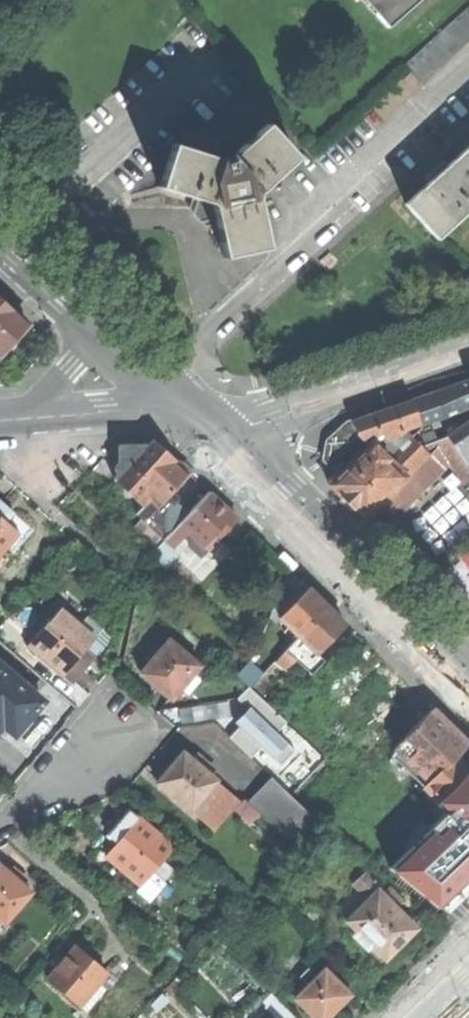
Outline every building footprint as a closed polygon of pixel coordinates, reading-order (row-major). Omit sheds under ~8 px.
[(419,0),(363,0),(387,28),(419,0)] [(405,64),(407,67),(422,83),(468,42),(468,7),(405,64)] [(173,144),(159,187),(210,203),(212,204),(213,205),(224,257),(267,248),(257,197),(257,193),(297,157),(266,124),(227,159),(223,160),(173,144)] [(405,204),(437,239),(468,210),(468,145),(437,174),(405,204)] [(0,298),(0,355),(28,326),(5,303),(0,298)] [(452,386),(411,401),(418,423),(442,414),(441,412),(458,406),(452,386)] [(411,401),(354,421),(357,433),(360,437),(368,444),(371,441),(373,443),(382,436),(418,423),(411,401)] [(329,451),(334,457),(348,445),(360,437),(357,433),(354,421),(348,423),(332,437),(330,445),(329,451)] [(468,468),(468,422),(459,429),(448,437),(468,468)] [(468,480),(468,468),(448,437),(445,432),(422,448),(410,436),(388,458),(373,443),(371,441),(368,444),(329,484),(347,502),(365,519),(376,507),(390,522),(450,464),(463,484),(468,480)] [(113,479),(143,506),(170,533),(189,512),(177,501),(181,497),(172,490),(188,473),(171,457),(159,446),(119,446),(119,463),(116,465),(115,467),(115,469),(116,471),(117,472),(119,473),(113,479)] [(443,532),(458,519),(463,524),(468,518),(468,493),(458,482),(425,513),(443,532)] [(155,549),(150,555),(163,567),(178,551),(173,547),(181,538),(200,555),(207,549),(207,550),(238,519),(222,504),(209,491),(189,512),(170,533),(164,540),(155,549)] [(8,509),(0,501),(0,556),(7,548),(19,534),(0,518),(8,509)] [(170,533),(143,506),(136,514),(142,520),(164,540),(170,533)] [(11,511),(8,509),(0,518),(19,534),(7,548),(13,552),(33,530),(11,511)] [(390,536),(395,530),(384,518),(381,515),(377,519),(375,521),(390,536)] [(134,529),(155,549),(164,540),(142,520),(134,529)] [(284,549),(279,555),(291,566),(294,569),(297,566),(300,563),(284,549)] [(289,627),(299,637),(328,607),(319,598),(308,588),(294,603),(287,611),(280,618),(289,627)] [(282,607),(287,611),(294,603),(290,599),(282,607)] [(61,607),(27,647),(62,676),(63,675),(72,683),(92,660),(110,638),(89,621),(87,619),(82,625),(61,607)] [(328,607),(299,637),(317,654),(346,624),(336,615),(328,607)] [(294,642),(299,637),(289,627),(283,632),(294,642)] [(317,654),(299,637),(294,642),(285,650),(296,661),(311,675),(324,661),(317,654)] [(193,689),(207,672),(202,668),(169,640),(162,649),(154,657),(141,673),(156,685),(172,699),(185,683),(193,689)] [(149,653),(154,657),(162,649),(156,644),(149,653)] [(296,661),(285,650),(274,662),(286,672),(296,661)] [(263,673),(249,661),(236,676),(249,688),(263,673)] [(4,725),(15,735),(35,712),(23,703),(33,691),(0,663),(0,730),(4,725)] [(238,699),(249,709),(277,735),(288,724),(249,688),(238,699)] [(45,701),(33,691),(23,703),(35,712),(45,701)] [(393,746),(430,781),(455,755),(467,744),(445,722),(431,708),(399,740),(393,746)] [(277,735),(249,709),(236,724),(240,728),(261,747),(282,766),(295,752),(277,735)] [(261,747),(240,728),(231,738),(252,757),(261,747)] [(216,780),(209,775),(196,763),(184,753),(171,768),(158,783),(190,811),(212,785),(216,780)] [(455,755),(430,781),(444,795),(468,770),(468,769),(455,755)] [(196,763),(209,775),(215,769),(201,757),(196,763)] [(444,795),(438,802),(446,813),(390,868),(437,908),(468,875),(468,770),(444,795)] [(238,799),(216,780),(212,785),(217,790),(208,800),(224,814),(231,806),(238,799)] [(263,812),(300,847),(320,825),(273,780),(252,802),(263,812)] [(217,790),(212,785),(190,811),(211,829),(224,814),(208,800),(217,790)] [(409,810),(420,820),(438,802),(427,791),(419,799),(409,810)] [(252,802),(248,797),(235,810),(250,825),(263,812),(252,802)] [(106,857),(138,818),(129,810),(110,832),(91,855),(114,875),(119,868),(106,857)] [(139,817),(138,818),(106,857),(119,868),(141,886),(163,859),(174,847),(139,817)] [(2,921),(5,923),(7,919),(30,892),(23,885),(12,876),(0,866),(0,919),(2,921)] [(16,872),(12,876),(23,885),(27,881),(16,872)] [(368,900),(378,889),(379,888),(367,875),(355,887),(368,900)] [(417,928),(378,889),(368,900),(346,921),(357,932),(353,935),(367,949),(371,945),(385,960),(390,955),(404,941),(417,928)] [(80,1006),(81,1005),(93,990),(108,972),(76,945),(63,961),(47,979),(80,1006)] [(314,1017),(326,1017),(337,1007),(350,995),(324,969),(318,976),(308,986),(309,987),(296,1000),(314,1017)] [(93,990),(81,1005),(86,1009),(99,995),(93,990)] [(23,993),(16,1001),(24,1008),(31,1000),(23,993)] [(275,1017),(295,1017),(272,995),(262,1005),(266,1009),(275,1017)] [(275,1017),(266,1009),(257,1017),(274,1017),(275,1017)]
